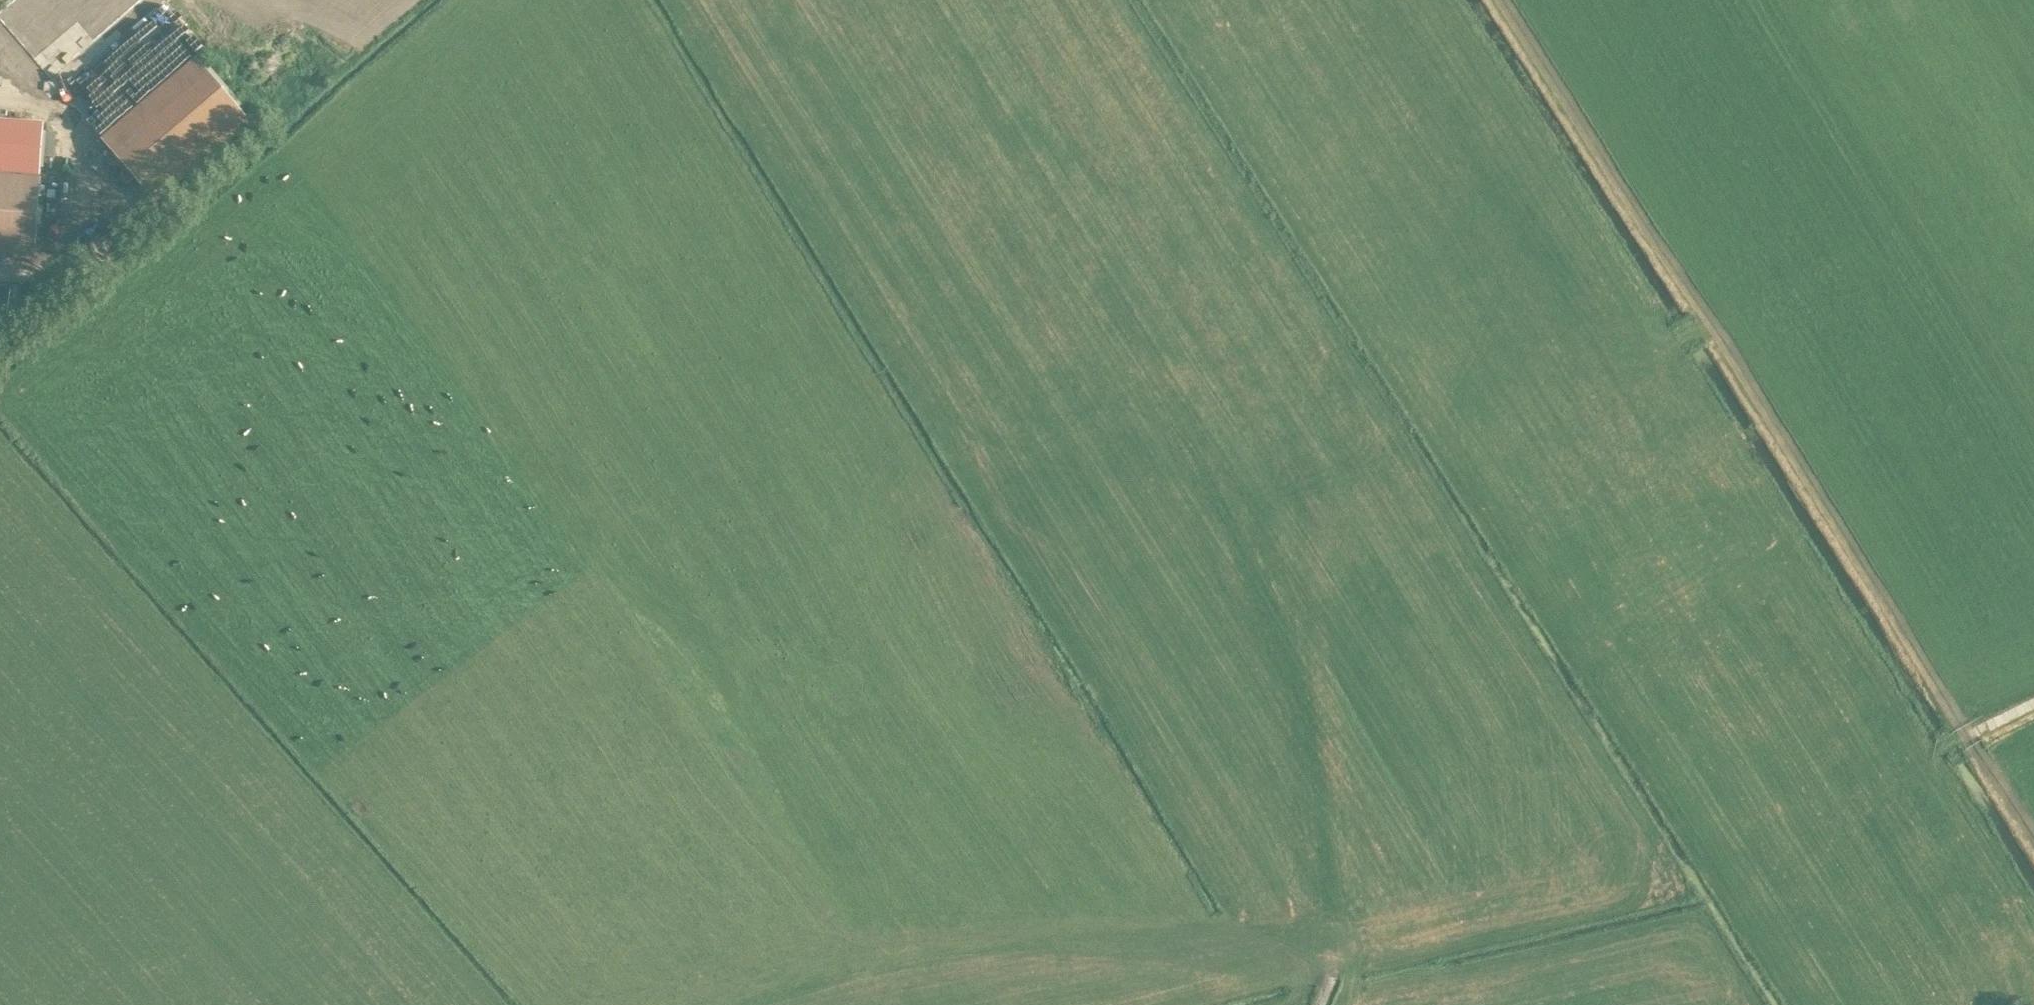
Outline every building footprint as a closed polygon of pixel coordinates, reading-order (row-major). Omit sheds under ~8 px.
[(0,9),(0,19),(48,75),(135,0),(11,0),(0,9)] [(194,56),(118,120),(100,136),(154,199),(248,119),(194,56)] [(31,254),(42,121),(0,117),(0,252),(31,254)]
